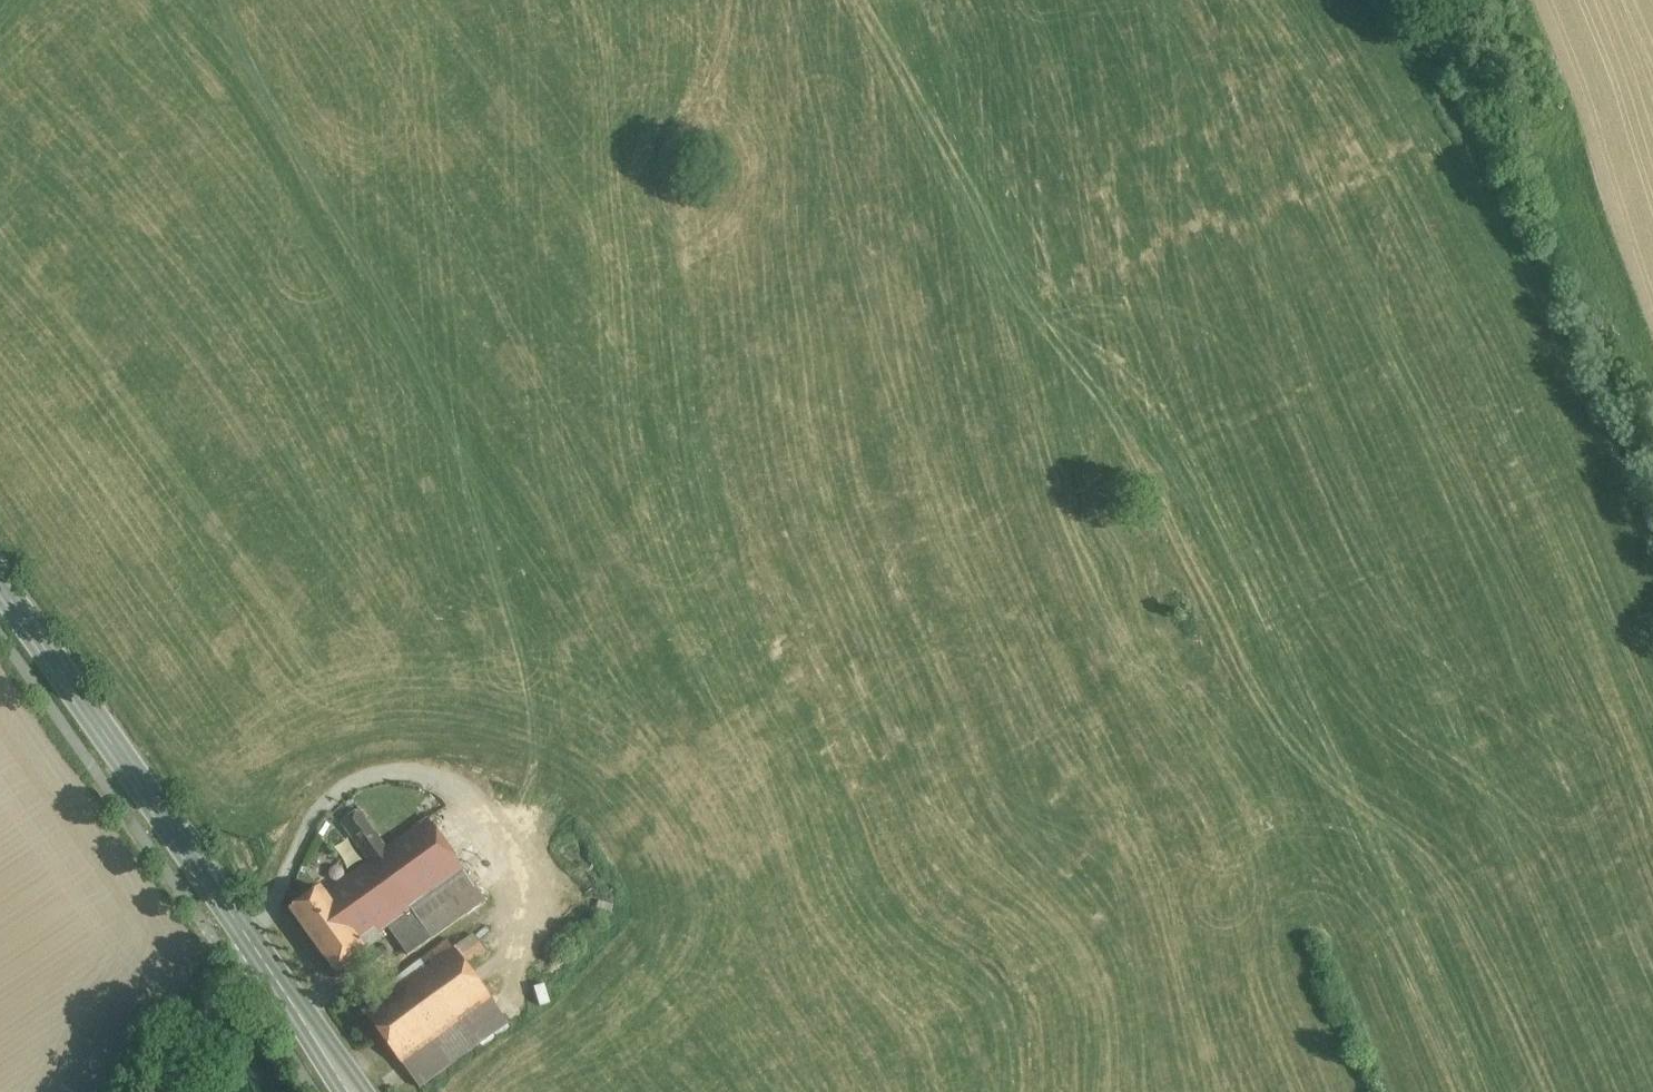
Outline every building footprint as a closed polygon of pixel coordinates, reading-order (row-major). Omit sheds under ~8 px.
[(386,852),(359,814),(343,826),(370,863),(386,852)] [(370,863),(326,895),(363,945),(378,935),(386,929),(409,912),(464,873),(427,822),(386,852),(370,863)] [(464,873),(409,912),(430,941),(484,902),(464,873)] [(326,895),(322,889),(291,912),(336,973),(382,940),(378,935),(363,945),(326,895)] [(430,941),(409,912),(386,929),(406,958),(430,941)] [(471,937),(454,949),(467,967),(484,954),(471,937)] [(448,941),(425,958),(432,966),(454,949),(448,941)] [(432,966),(367,1016),(402,1065),(491,1000),(467,967),(454,949),(432,966)] [(491,1000),(402,1065),(421,1090),(509,1025),(491,1000)]
